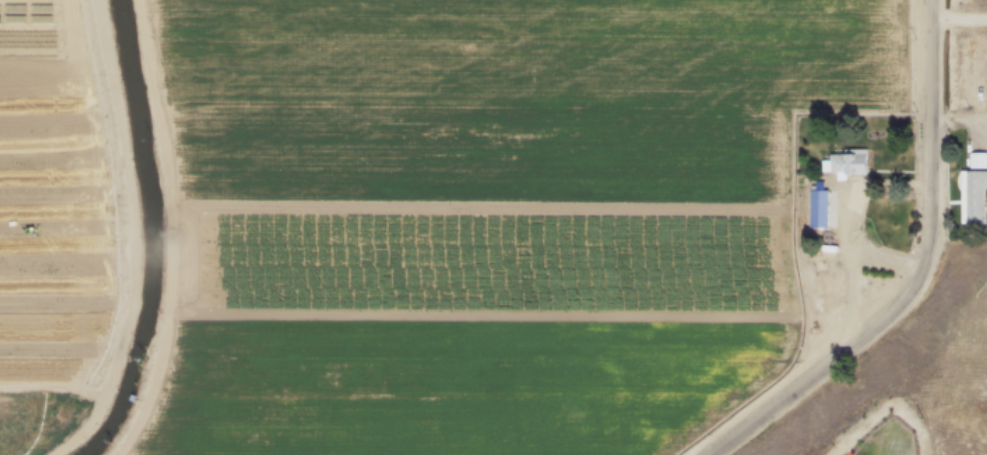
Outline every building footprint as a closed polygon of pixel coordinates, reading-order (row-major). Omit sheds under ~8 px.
[(852,154),(852,158),(838,158),(838,177),(844,177),(844,186),(855,186),(855,182),(862,182),(862,180),(875,179),(874,159),(865,159),(865,153),(852,154)] [(968,229),(986,229),(986,175),(969,175),(968,229)] [(818,195),(817,232),(844,233),(844,196),(818,195)]
